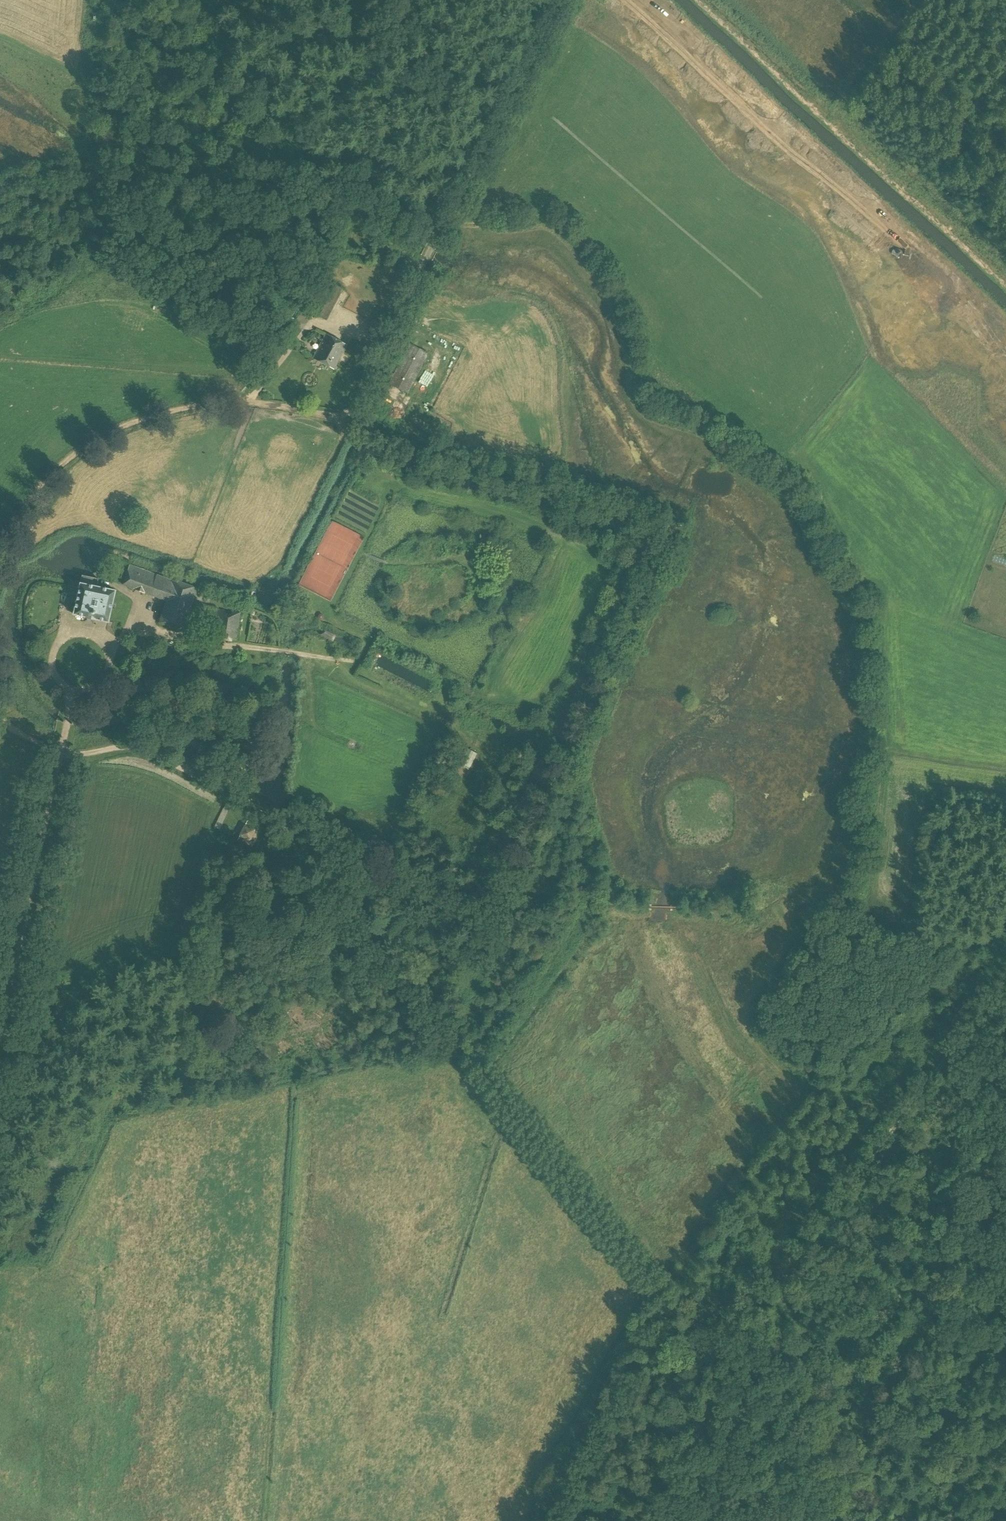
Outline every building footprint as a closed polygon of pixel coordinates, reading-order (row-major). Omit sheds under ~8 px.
[(326,321),(342,289),(318,276),(302,307),(304,309),(296,320),(304,326),(314,314),(326,321)] [(291,333),(296,337),(302,330),(297,326),(291,333)] [(333,368),(346,345),(326,334),(313,357),(333,368)] [(407,393),(427,354),(409,344),(388,383),(407,393)] [(185,630),(196,588),(129,564),(122,586),(165,601),(158,623),(185,630)] [(96,587),(98,579),(82,575),(80,583),(77,594),(73,614),(107,622),(114,591),(96,587)] [(312,603),(297,594),(291,605),(307,613),(312,603)] [(230,614),(225,614),(225,610),(216,609),(211,637),(236,641),(240,612),(231,611),(230,614)] [(337,633),(323,626),(320,634),(333,640),(337,633)] [(254,794),(260,774),(251,772),(245,791),(254,794)] [(233,816),(229,826),(234,829),(239,818),(233,816)] [(251,847),(261,827),(247,820),(237,840),(251,847)] [(269,845),(264,856),(268,858),(274,847),(269,845)] [(160,1089),(166,1101),(174,1097),(168,1085),(160,1089)]
